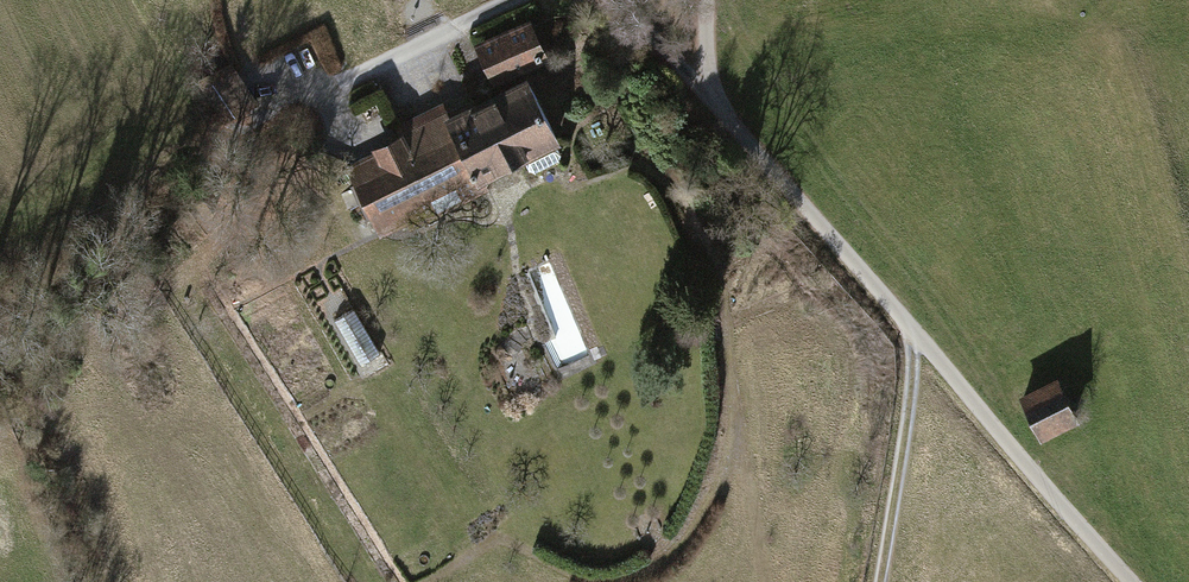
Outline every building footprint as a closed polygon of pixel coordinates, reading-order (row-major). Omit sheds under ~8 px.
[(531,18),(473,44),(493,87),(550,61),(531,18)] [(373,152),(345,166),(381,236),(398,227),(401,234),(490,189),(487,183),(563,144),(527,74),(449,114),(443,102),(396,126),(400,134),(371,149),(373,152)] [(353,309),(334,321),(361,364),(380,353),(353,309)] [(1059,378),(1020,397),(1042,442),(1081,423),(1059,378)]
